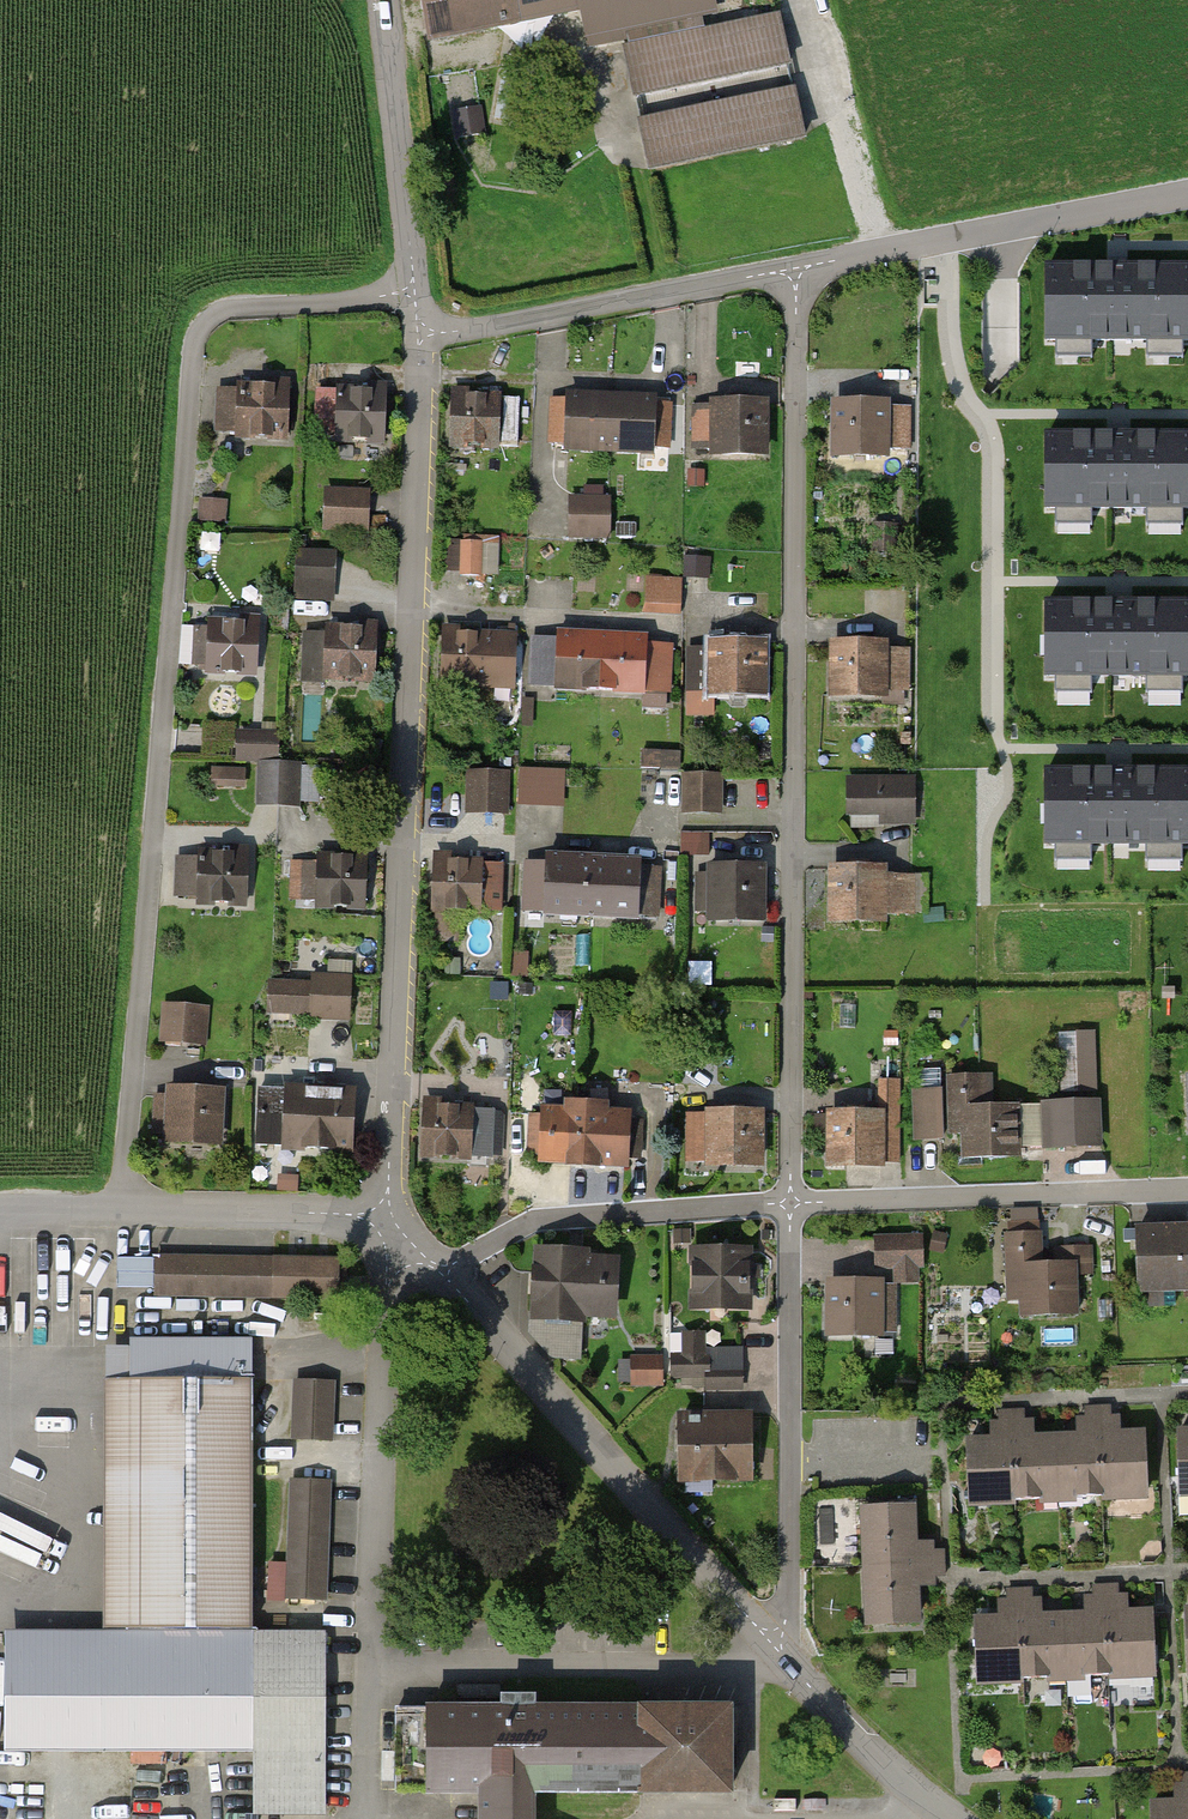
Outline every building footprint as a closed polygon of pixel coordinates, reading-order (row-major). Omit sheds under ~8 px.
[(430,49),(574,20),(580,54),(722,25),(717,0),(420,0),(430,49)] [(781,13),(623,49),(635,103),(793,67),(781,13)] [(797,88),(639,123),(652,180),(810,144),(797,88)] [(1047,268),(1046,340),(1187,342),(1187,269),(1047,268)] [(308,388),(249,388),(249,445),(307,446),(308,388)] [(406,394),(327,390),(325,446),(403,450),(406,394)] [(608,455),(612,395),(567,392),(564,453),(608,455)] [(654,457),(658,397),(612,395),(608,455),(654,457)] [(513,402),(451,398),(448,450),(510,453),(513,402)] [(709,407),(685,407),(685,452),(708,452),(708,462),(771,461),(770,400),(709,401),(709,407)] [(917,408),(847,408),(847,466),(917,466),(917,408)] [(1046,435),(1046,507),(1187,509),(1187,437),(1046,435)] [(381,497),(336,496),(335,538),(380,540),(381,497)] [(611,498),(570,500),(571,540),(612,539),(611,498)] [(495,549),(469,549),(468,581),(494,581),(495,549)] [(348,561),(309,560),(307,605),(347,606),(348,561)] [(694,584),(655,584),(655,619),(694,619),(694,584)] [(1046,604),(1045,676),(1187,678),(1187,605),(1046,604)] [(277,629),(220,625),(217,682),(273,685),(277,629)] [(393,631),(313,628),(311,690),(391,692),(393,631)] [(442,632),(440,682),(515,685),(517,635),(442,632)] [(663,643),(540,639),(538,693),(662,697),(663,643)] [(905,644),(832,642),(830,700),(903,703),(905,644)] [(712,649),(690,649),(690,693),(763,694),(763,643),(712,643),(712,649)] [(292,739),(246,738),(245,771),(265,771),(264,808),(291,808),(292,739)] [(523,802),(569,802),(569,764),(523,763),(523,802)] [(1046,771),(1045,844),(1187,845),(1187,773),(1046,771)] [(510,774),(467,773),(465,811),(509,812),(510,774)] [(725,776),(682,775),(682,815),(724,815),(725,776)] [(258,776),(226,776),(226,797),(258,797),(258,776)] [(921,776),(849,776),(848,831),(920,832),(921,776)] [(591,920),(594,859),(545,856),(542,917),(591,920)] [(268,860),(217,857),(214,910),(265,913),(268,860)] [(639,919),(642,861),(594,859),(591,920),(639,919)] [(301,902),(317,902),(316,860),(301,860),(301,902)] [(386,861),(331,860),(330,916),(384,917),(386,861)] [(503,864),(435,860),(432,909),(499,913),(503,864)] [(766,868),(705,867),(704,923),(765,924),(766,868)] [(892,869),(826,870),(827,924),(893,924),(892,869)] [(365,975),(318,974),(318,983),(317,1020),(364,1021),(365,975)] [(317,1020),(318,983),(278,983),(278,1019),(317,1020)] [(217,1010),(182,1008),(180,1044),(215,1047),(217,1010)] [(886,1111),(843,1111),(843,1167),(910,1166),(909,1084),(886,1084),(886,1111)] [(240,1088),(182,1086),(180,1145),(238,1147),(240,1088)] [(375,1090),(268,1086),(266,1146),(373,1150),(375,1090)] [(973,1090),(919,1094),(922,1139),(976,1135),(973,1090)] [(1118,1098),(1055,1100),(1057,1147),(1119,1145),(1118,1098)] [(583,1107),(557,1106),(554,1163),(645,1167),(648,1112),(628,1111),(629,1101),(584,1099),(583,1107)] [(509,1105),(421,1101),(419,1158),(506,1162),(509,1105)] [(1039,1157),(1035,1103),(977,1107),(981,1161),(1039,1157)] [(760,1110),(720,1111),(721,1166),(761,1165),(760,1110)] [(1023,1229),(1019,1229),(1022,1302),(1038,1301),(1039,1318),(1095,1315),(1094,1277),(1104,1277),(1103,1247),(1058,1249),(1057,1228),(1048,1229),(1047,1209),(1022,1210),(1023,1229)] [(1138,1229),(1140,1289),(1187,1287),(1187,1228),(1138,1229)] [(939,1235),(885,1239),(887,1273),(907,1272),(908,1286),(930,1284),(929,1271),(941,1270),(939,1235)] [(771,1241),(695,1244),(697,1309),(773,1307),(771,1241)] [(643,1248),(559,1243),(555,1318),(639,1323),(643,1248)] [(356,1257),(167,1255),(166,1301),(355,1304),(355,1293),(355,1292),(356,1273),(356,1265),(356,1257)] [(904,1281),(841,1279),(839,1334),(903,1335),(904,1281)] [(349,1324),(307,1323),(303,1444),(345,1445),(349,1324)] [(674,1384),(747,1385),(747,1344),(708,1344),(709,1327),(698,1327),(697,1359),(674,1359),(674,1384)] [(634,1354),(635,1386),(666,1384),(665,1352),(634,1354)] [(259,1384),(112,1384),(113,1636),(3,1636),(3,1760),(255,1759),(255,1818),(328,1818),(328,1633),(259,1633),(259,1384)] [(1013,1434),(983,1435),(987,1509),(1168,1497),(1163,1430),(1135,1431),(1134,1411),(1089,1414),(1090,1431),(1055,1433),(1054,1416),(1012,1419),(1013,1434)] [(780,1417),(691,1419),(693,1485),(781,1483),(780,1417)] [(345,1483),(300,1481),(294,1605),(339,1607),(345,1483)] [(936,1507),(881,1508),(884,1625),(939,1624),(936,1507)] [(1015,1617),(995,1618),(998,1686),(1176,1678),(1173,1607),(1137,1609),(1136,1587),(1096,1589),(1097,1614),(1055,1616),(1054,1595),(1014,1597),(1015,1617)] [(424,1714),(425,1809),(475,1809),(475,1818),(538,1818),(538,1801),(737,1800),(737,1712),(424,1714)] [(1176,1801),(1178,1818),(1187,1818),(1187,1800),(1176,1801)]
